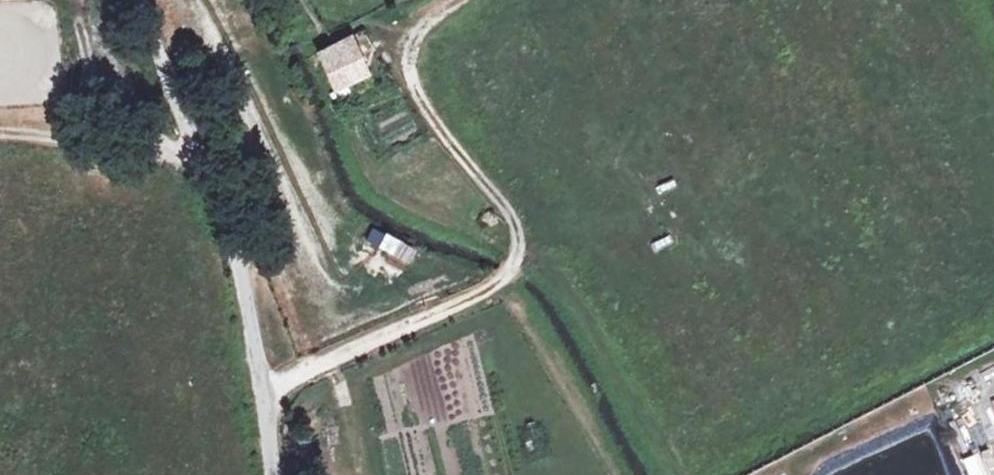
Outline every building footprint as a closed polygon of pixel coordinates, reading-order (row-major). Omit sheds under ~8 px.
[(326,74),(359,58),(350,37),(316,53),(326,74)] [(368,76),(359,58),(326,74),(335,92),(368,76)] [(386,233),(378,247),(407,264),(416,250),(386,233)] [(964,462),(968,474),(980,474),(974,458),(964,462)]
